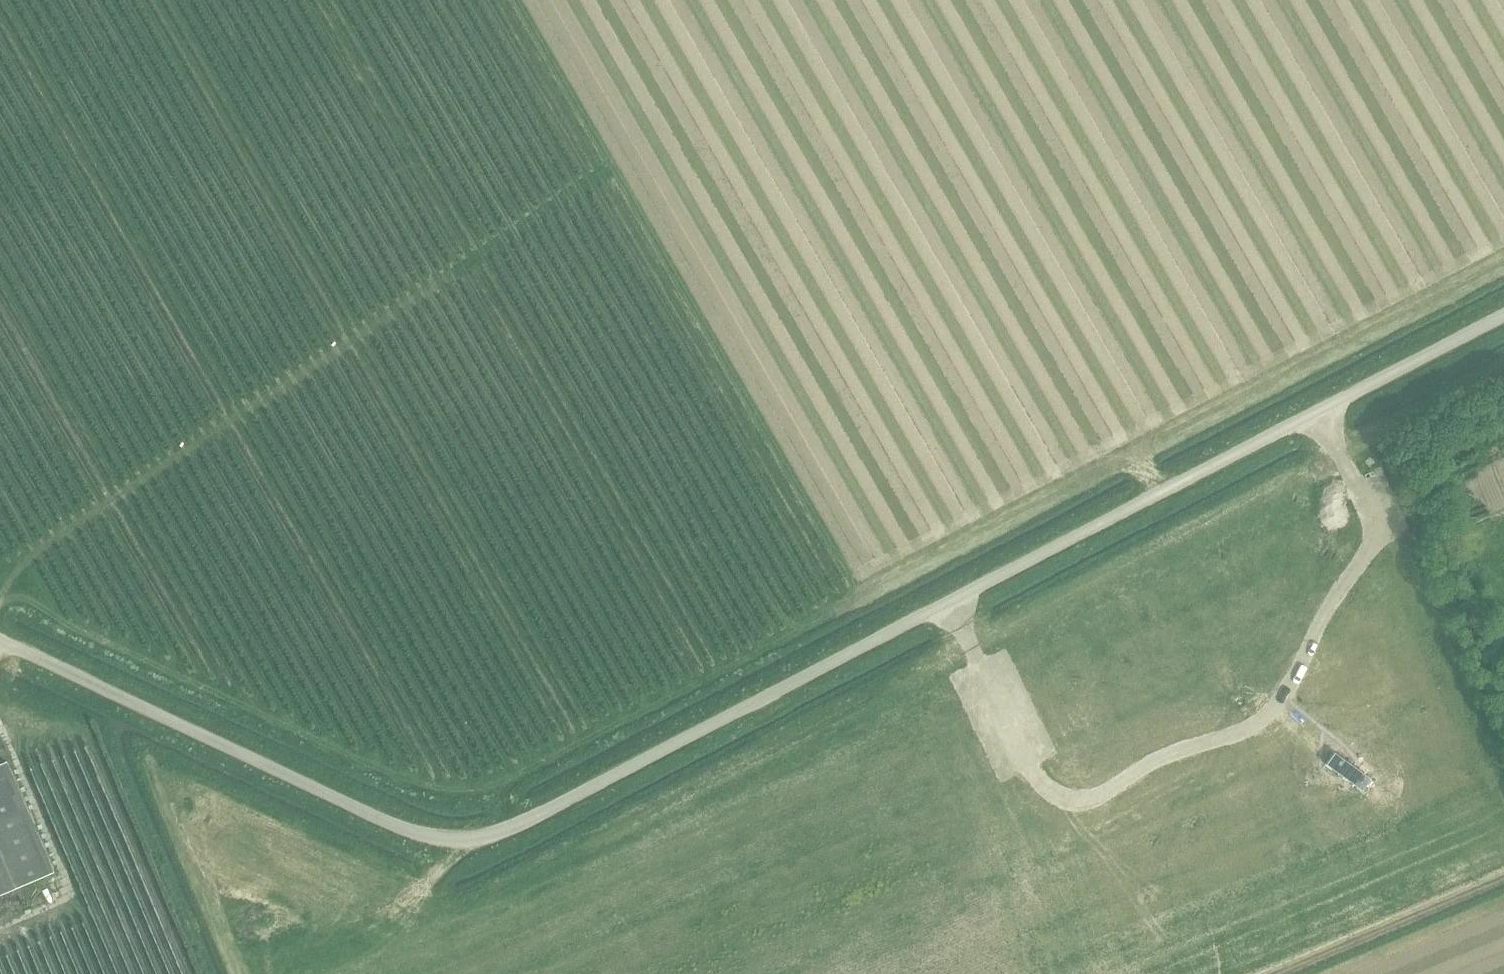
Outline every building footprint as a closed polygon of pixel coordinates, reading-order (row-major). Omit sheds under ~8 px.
[(1371,778),(1335,753),(1327,765),(1363,790),(1371,778)] [(54,873),(7,762),(0,765),(0,897),(54,873)]
